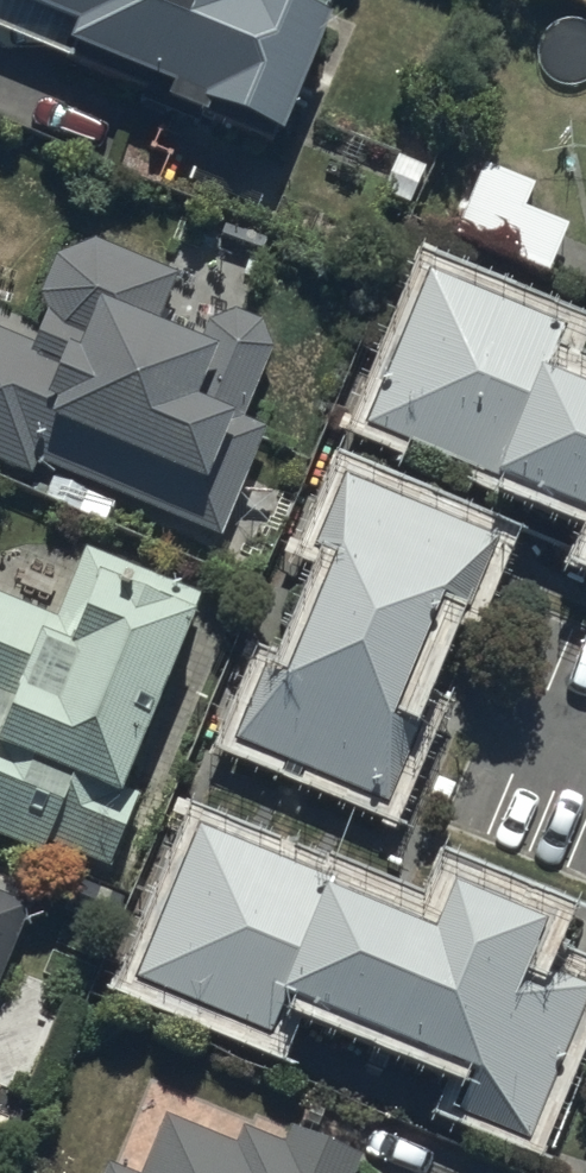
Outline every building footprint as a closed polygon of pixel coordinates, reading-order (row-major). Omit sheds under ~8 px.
[(60,19),(165,65),(160,74),(197,90),(200,84),(275,116),(325,0),(68,0),(60,19)] [(481,153),(449,224),(546,267),(567,220),(523,201),(534,177),(481,153)] [(33,448),(216,528),(263,421),(241,412),(270,345),(259,313),(230,302),(205,309),(201,323),(159,306),(173,267),(94,230),(54,244),(39,278),(46,299),(37,327),(0,311),(0,454),(27,464),(33,448)] [(555,350),(568,322),(428,260),(361,412),(492,471),(498,456),(585,492),(585,364),(555,350)] [(495,529),(340,464),(312,530),(327,536),(275,658),(261,653),(233,726),(388,791),(427,698),(403,688),(445,588),(466,597),(495,529)] [(76,540),(48,607),(0,589),(0,826),(43,843),(47,834),(106,856),(135,781),(125,777),(198,587),(76,540)] [(196,809),(136,965),(264,1020),(280,972),(469,1050),(451,1099),(528,1130),(585,976),(523,949),(540,899),(448,860),(434,908),(196,809)] [(0,885),(0,958),(26,896),(0,885)] [(100,1172),(352,1172),(360,1149),(285,1117),(280,1134),(243,1120),(239,1133),(164,1105),(139,1170),(107,1155),(100,1172)]
